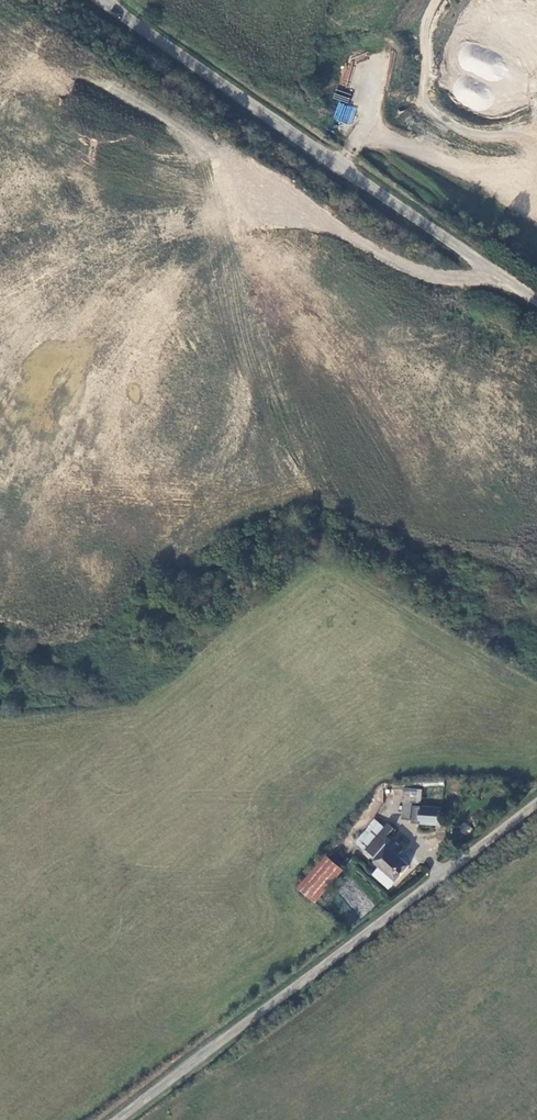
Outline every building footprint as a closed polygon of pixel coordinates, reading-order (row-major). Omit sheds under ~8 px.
[(351,125),(357,107),(339,101),(333,119),(351,125)] [(405,806),(396,806),(396,824),(404,824),(405,806)] [(436,828),(438,811),(409,810),(408,827),(436,828)] [(380,830),(370,822),(351,846),(361,854),(380,830)] [(385,891),(391,884),(405,868),(393,858),(397,853),(382,840),(389,831),(383,826),(380,830),(361,854),(378,868),(370,878),(385,891)] [(342,872),(325,859),(298,892),(316,905),(342,872)]
